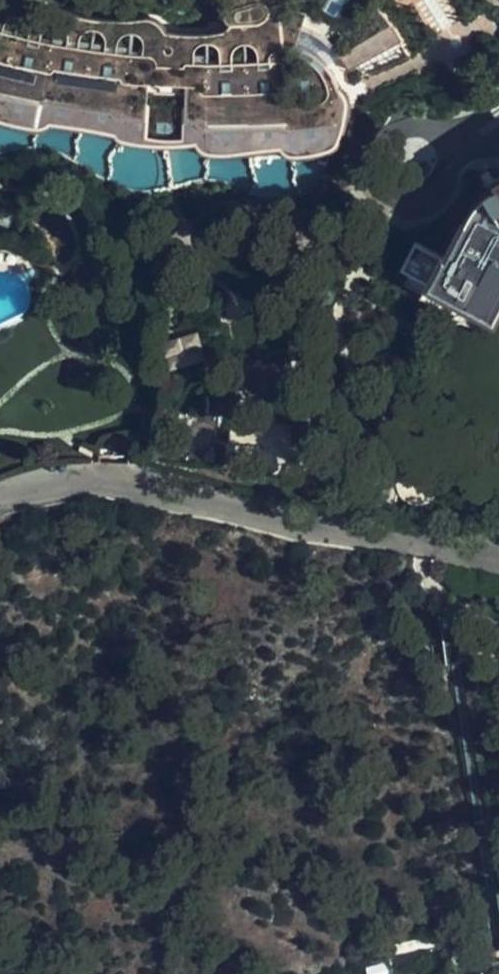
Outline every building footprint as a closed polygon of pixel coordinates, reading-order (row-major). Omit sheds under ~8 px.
[(30,131),(48,130),(53,125),(117,137),(121,142),(146,148),(167,150),(198,147),(199,151),(201,155),(208,158),(247,156),(284,152),(291,158),(301,161),(334,153),(352,110),(354,110),(359,96),(357,83),(409,51),(394,28),(374,4),(379,0),(25,0),(19,7),(0,11),(0,123),(30,131)] [(493,312),(498,316),(498,173),(497,174),(498,179),(473,205),(448,254),(418,239),(404,265),(493,312)] [(200,329),(167,337),(174,365),(207,357),(200,329)] [(244,371),(246,388),(265,385),(263,369),(244,371)]
